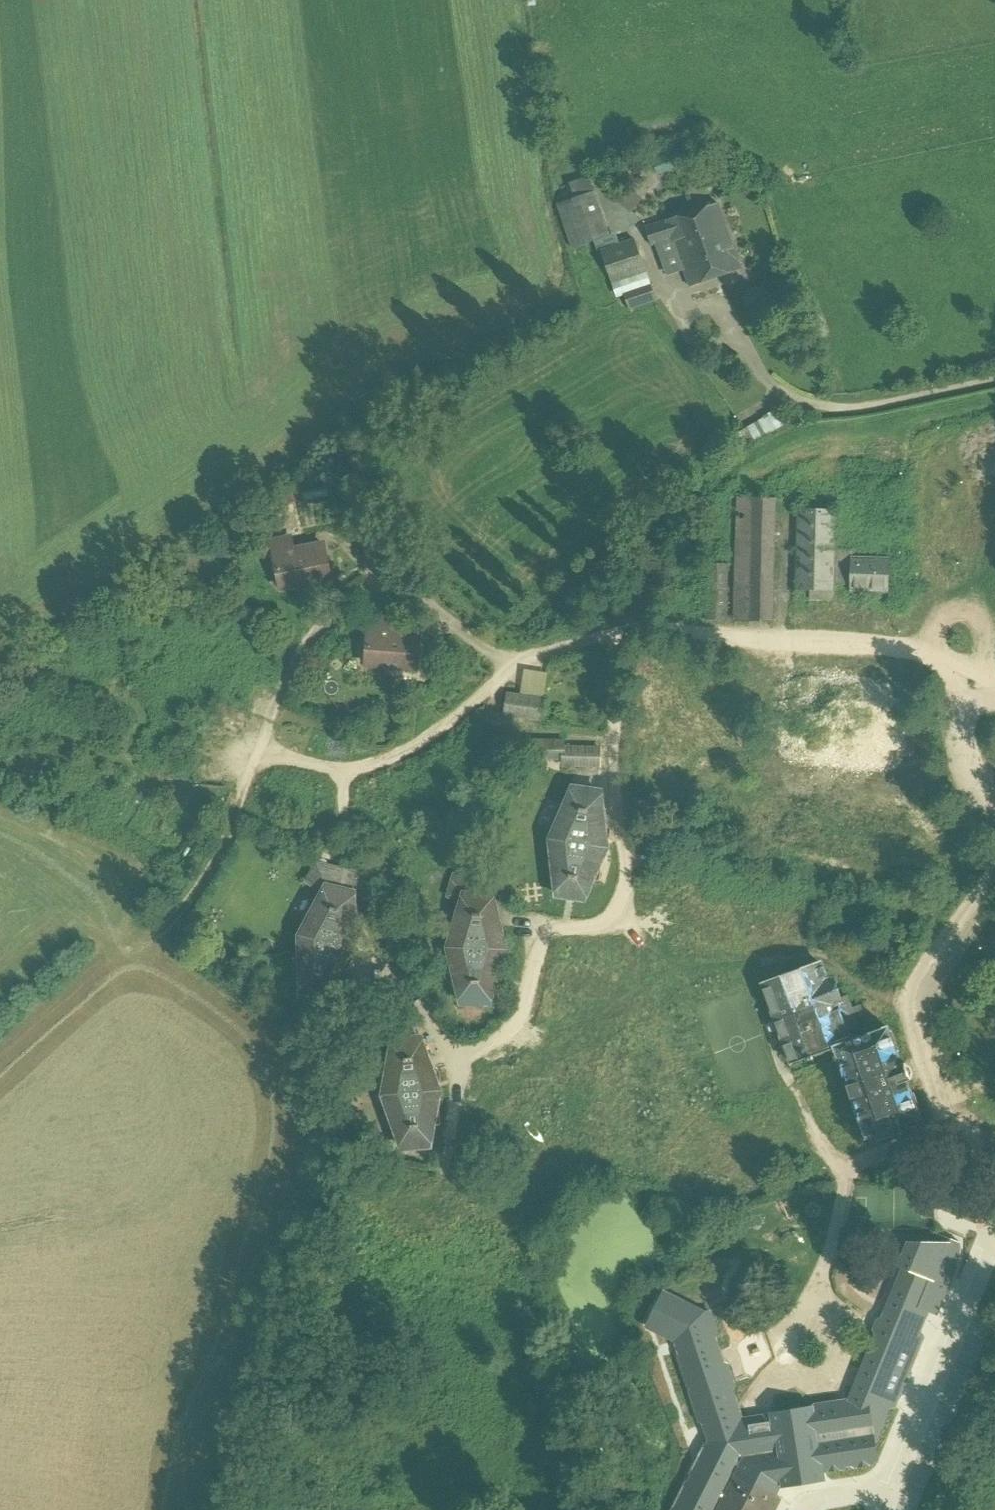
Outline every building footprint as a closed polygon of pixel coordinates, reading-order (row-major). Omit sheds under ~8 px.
[(676,143),(650,154),(657,173),(684,162),(676,143)] [(620,203),(631,213),(642,200),(631,191),(620,203)] [(588,201),(566,207),(578,246),(614,236),(605,206),(590,210),(588,201)] [(693,210),(647,226),(653,244),(674,237),(690,285),(715,277),(742,268),(720,201),(693,210)] [(605,254),(615,283),(647,272),(637,243),(605,254)] [(626,293),(631,308),(657,300),(652,284),(626,293)] [(757,448),(795,439),(790,421),(753,430),(757,448)] [(288,502),(300,497),(296,485),(283,490),(285,496),(288,502)] [(739,620),(774,620),(777,498),(742,497),(739,620)] [(798,507),(796,589),(835,590),(835,582),(835,564),(836,551),(836,510),(798,507)] [(258,543),(261,555),(275,553),(281,587),(295,584),(300,588),(307,587),(311,581),(329,577),(323,543),(275,552),(273,540),(258,543)] [(835,564),(835,582),(851,583),(851,590),(887,591),(889,558),(852,557),(853,551),(836,551),(835,564)] [(710,619),(729,619),(730,564),(711,563),(710,619)] [(366,664),(380,665),(385,670),(392,670),(397,666),(416,667),(418,632),(389,630),(390,618),(370,616),(366,664)] [(505,714),(540,719),(543,698),(508,693),(505,714)] [(523,738),(522,760),(561,761),(561,767),(601,768),(602,746),(565,745),(565,739),(523,738)] [(863,781),(864,767),(852,766),(851,780),(863,781)] [(552,839),(557,892),(558,894),(583,898),(606,848),(599,792),(574,788),(573,791),(552,839)] [(301,936),(303,991),(328,997),(355,949),(353,911),(374,903),(373,876),(316,862),(306,881),(322,896),(301,936)] [(448,896),(463,904),(450,948),(462,1001),(488,1001),(504,949),(493,905),(508,898),(503,876),(455,874),(448,896)] [(763,985),(792,1064),(835,1048),(867,1136),(920,1117),(888,1028),(862,1037),(855,1017),(859,1015),(856,1007),(852,1009),(847,997),(838,1000),(832,981),(827,983),(820,964),(763,985)] [(385,1095),(403,1146),(429,1144),(439,1090),(420,1039),(395,1040),(385,1095)] [(648,1324),(675,1338),(679,1352),(678,1354),(688,1383),(689,1384),(690,1387),(689,1389),(699,1418),(702,1420),(708,1439),(704,1443),(689,1471),(690,1474),(687,1480),(684,1481),(670,1509),(770,1509),(777,1497),(773,1491),(771,1490),(775,1485),(817,1479),(820,1476),(818,1467),(820,1469),(823,1469),(841,1466),(843,1463),(849,1463),(852,1464),(870,1462),(872,1459),(875,1458),(872,1439),(885,1408),(894,1407),(923,1338),(913,1324),(920,1307),(936,1314),(964,1245),(913,1246),(908,1257),(884,1318),(877,1320),(873,1329),(876,1336),(850,1402),(840,1408),(833,1402),(814,1405),(812,1408),(809,1408),(806,1406),(774,1411),(772,1414),(745,1418),(741,1418),(740,1418),(739,1416),(728,1393),(732,1385),(725,1364),(721,1362),(717,1335),(715,1332),(707,1309),(700,1312),(699,1309),(665,1292),(661,1293),(647,1320),(648,1324)] [(714,1265),(717,1256),(709,1254),(706,1263),(714,1265)]
